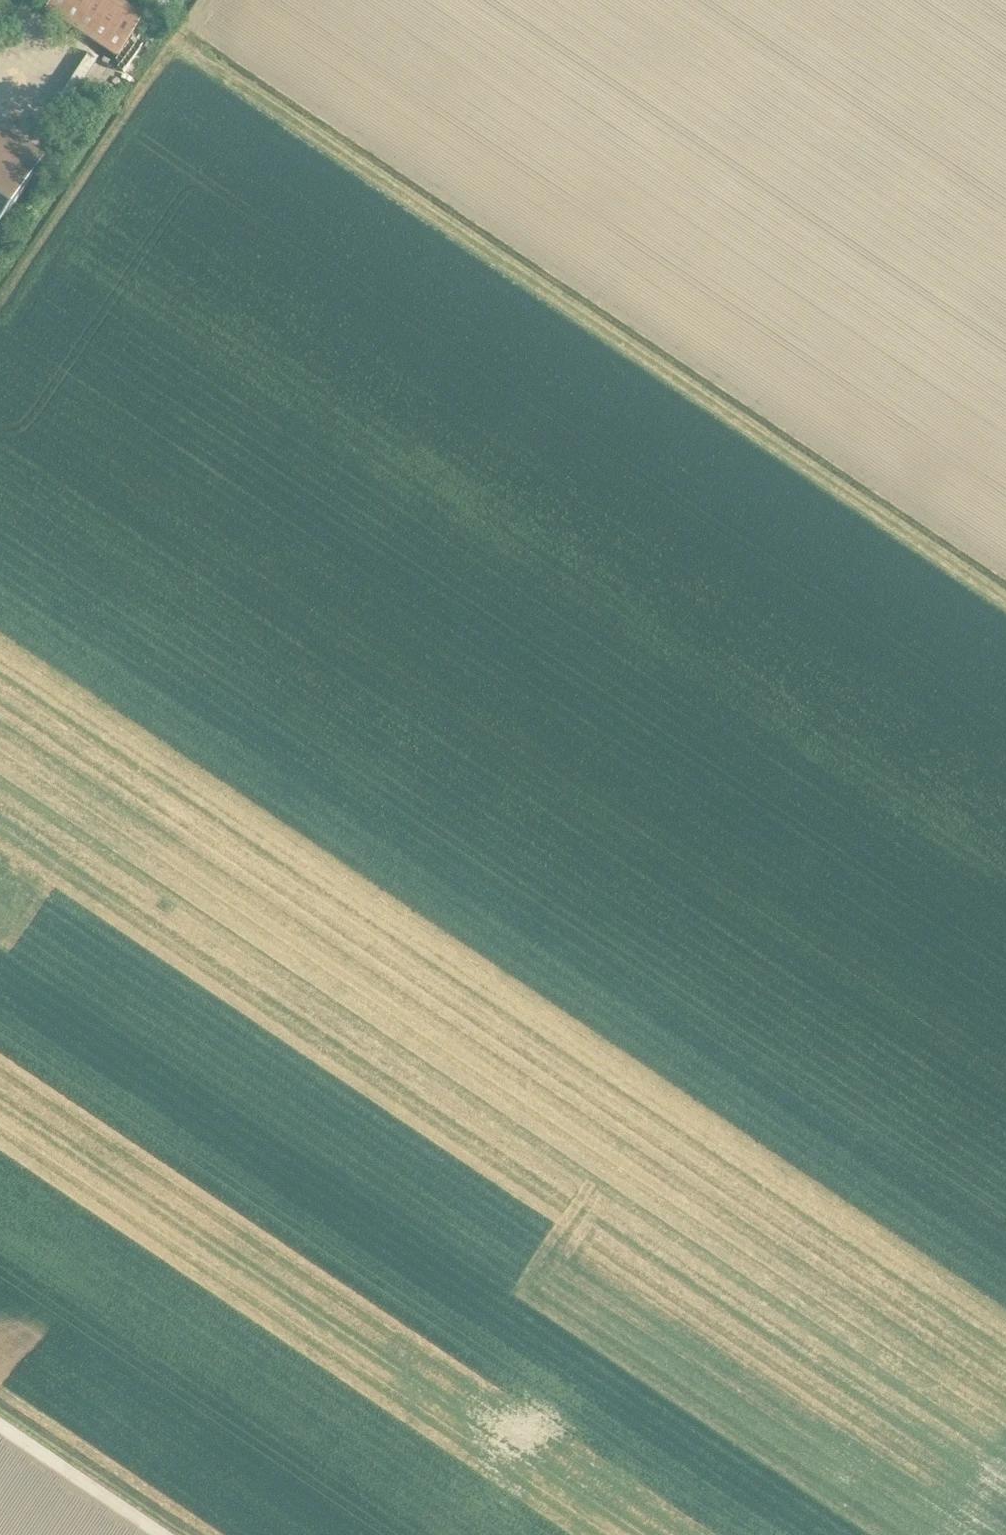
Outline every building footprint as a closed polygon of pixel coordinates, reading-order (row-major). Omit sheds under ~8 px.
[(116,57),(143,17),(117,0),(51,0),(45,10),(116,57)] [(6,113),(43,52),(32,45),(25,55),(10,46),(0,62),(0,109),(6,113)]
